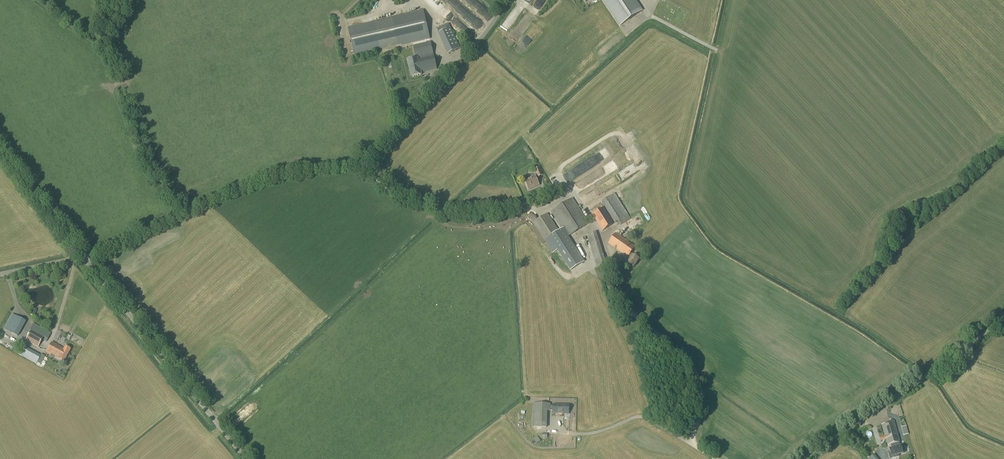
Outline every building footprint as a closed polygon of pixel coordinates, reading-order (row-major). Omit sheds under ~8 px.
[(465,5),(463,7),(455,0),(451,4),(466,17),(471,11),(465,5)] [(620,27),(643,11),(636,0),(602,0),(620,27)] [(491,13),(483,3),(477,7),(485,18),(491,13)] [(508,30),(520,11),(513,7),(501,26),(508,30)] [(354,55),(402,44),(402,46),(430,39),(430,38),(423,10),(348,27),(354,55)] [(449,54),(460,48),(449,24),(437,29),(449,54)] [(411,77),(422,75),(421,73),(437,69),(430,42),(413,46),(416,58),(407,60),(411,77)] [(538,178),(543,176),(540,167),(535,170),(538,178)] [(534,187),(539,186),(535,176),(525,181),(528,189),(534,186),(534,187)] [(620,226),(631,219),(615,193),(609,197),(602,202),(615,223),(618,221),(620,226)] [(548,214),(537,220),(534,216),(531,218),(552,253),(557,250),(570,271),(584,262),(568,237),(589,224),(572,198),(551,212),(562,229),(559,231),(548,214)] [(603,231),(613,224),(603,208),(592,215),(603,231)] [(636,257),(631,254),(635,247),(616,233),(608,244),(628,258),(628,257),(631,259),(628,263),(634,267),(639,259),(641,257),(638,254),(636,257)] [(139,270),(134,275),(140,283),(146,278),(139,270)] [(604,283),(608,301),(614,300),(612,293),(615,292),(613,281),(604,283)] [(13,316),(6,329),(18,336),(25,323),(13,316)] [(46,342),(51,333),(34,324),(30,330),(31,330),(26,340),(38,347),(42,339),(46,342)] [(64,352),(68,354),(71,349),(65,346),(64,349),(52,342),(49,347),(62,354),(63,354),(64,352)] [(41,356),(23,346),(18,354),(36,364),(40,366),(43,360),(46,362),(48,358),(44,356),(44,357),(42,356),(41,356)] [(62,354),(49,347),(46,353),(63,362),(68,354),(64,352),(63,354),(62,354)] [(553,406),(550,406),(550,404),(533,404),(532,427),(546,428),(547,411),(550,411),(550,410),(553,410),(553,413),(565,414),(564,414),(569,414),(569,405),(553,405),(553,406)] [(900,442),(894,422),(882,425),(885,436),(880,438),(881,441),(886,439),(888,446),(892,444),(893,448),(889,449),(890,452),(889,453),(890,458),(900,455),(899,454),(906,452),(904,448),(904,445),(903,443),(899,444),(899,442),(900,442)]
